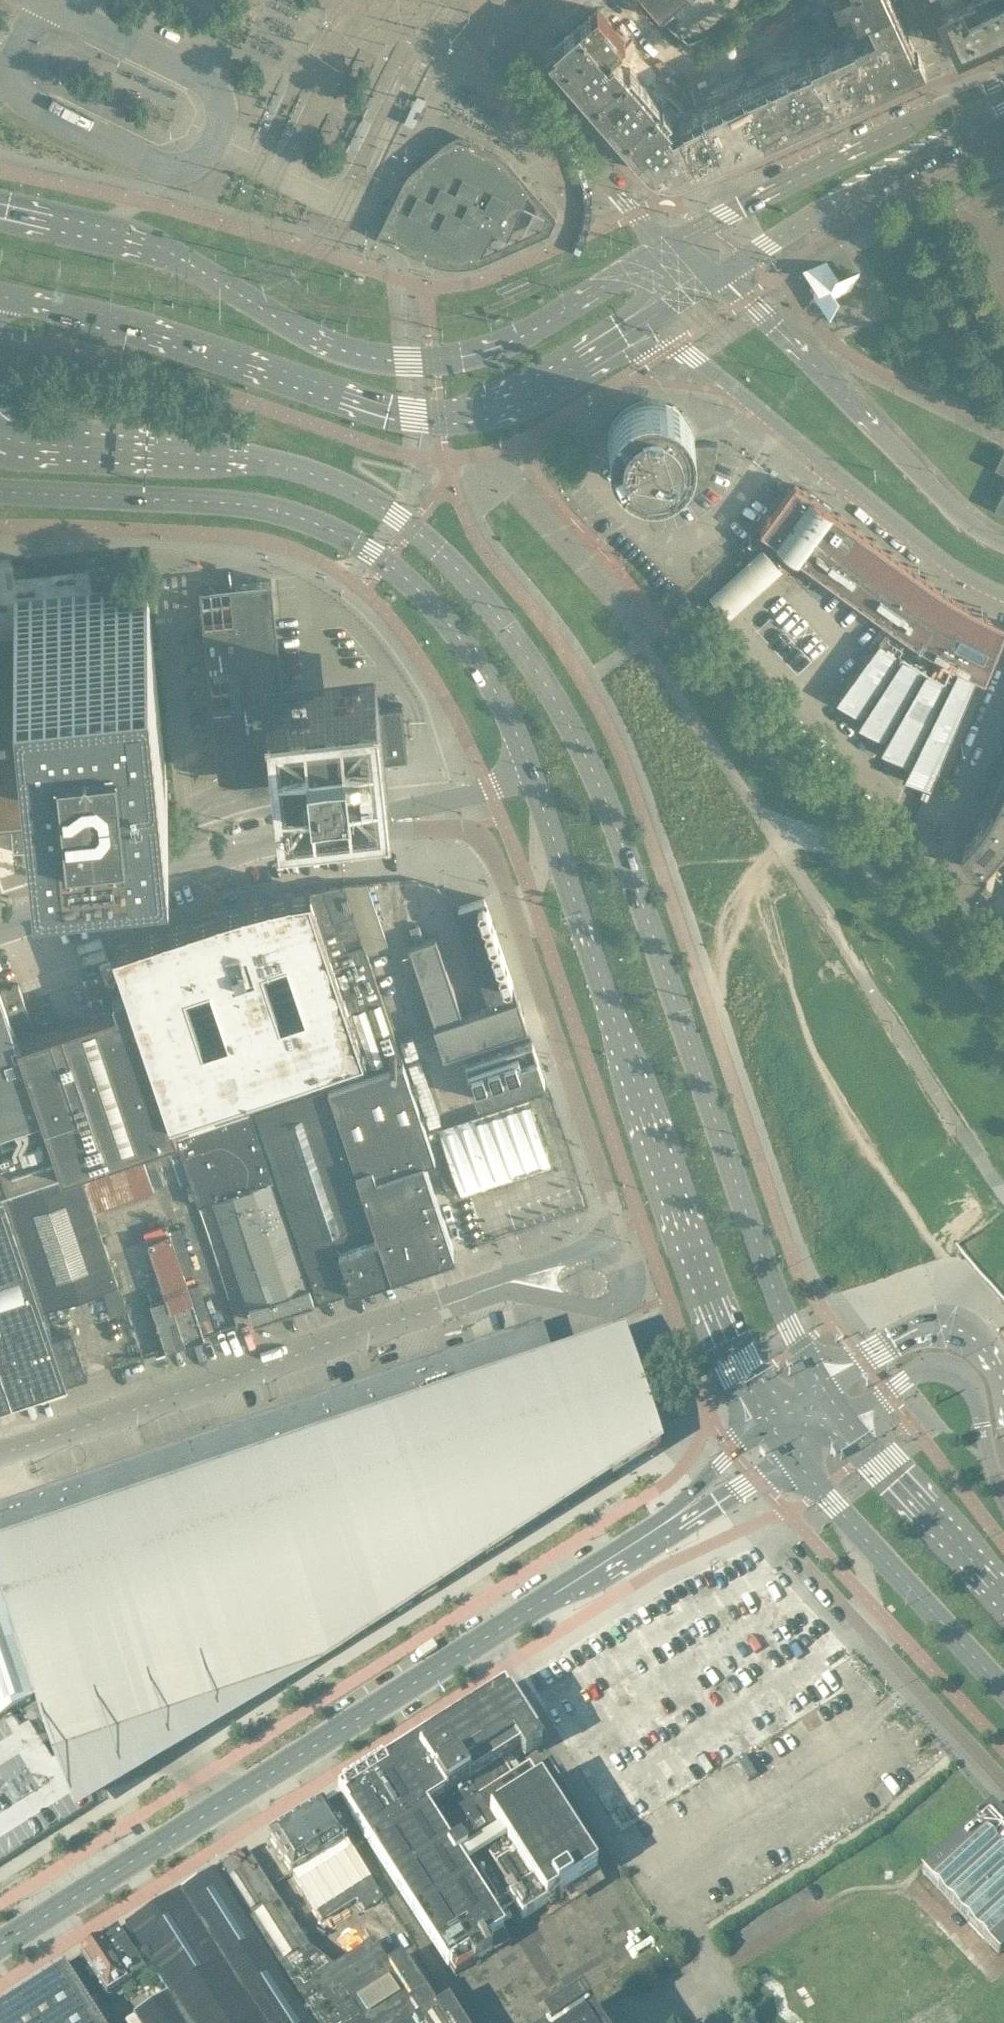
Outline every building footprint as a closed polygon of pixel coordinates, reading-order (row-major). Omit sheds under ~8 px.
[(547,50),(643,160),(644,161),(645,162),(646,163),(647,164),(648,164),(648,165),(649,166),(650,166),(651,167),(652,168),(653,168),(655,169),(656,169),(657,170),(658,170),(659,170),(660,171),(661,171),(662,171),(664,172),(665,172),(666,172),(667,172),(668,172),(669,172),(671,172),(672,172),(673,172),(674,172),(675,171),(677,171),(683,169),(699,162),(915,65),(916,65),(915,62),(916,58),(919,57),(919,55),(918,56),(905,27),(893,0),(848,0),(859,25),(676,108),(655,84),(662,78),(630,41),(629,42),(625,38),(639,27),(643,32),(660,16),(646,0),(604,0),(547,50)] [(660,16),(679,0),(646,0),(660,16)] [(810,0),(798,5),(802,13),(813,8),(810,0)] [(957,47),(1003,26),(1003,0),(936,0),(957,47)] [(778,15),(766,20),(769,27),(781,22),(778,15)] [(639,27),(625,38),(629,42),(630,41),(662,78),(692,52),(660,16),(643,32),(639,27)] [(766,20),(755,25),(758,32),(769,27),(766,20)] [(734,34),(722,40),(726,47),(737,42),(734,34)] [(722,40),(711,45),(714,52),(726,47),(722,40)] [(693,58),(683,66),(689,72),(698,64),(693,58)] [(683,66),(674,75),(679,81),(689,72),(683,66)] [(554,205),(482,140),(474,137),(467,137),(457,141),(447,147),(434,158),(425,170),(411,204),(407,217),(406,228),(407,237),(410,245),(416,252),(425,258),(438,264),(455,266),(472,266),(487,264),(540,243),(550,237),(556,231),(560,226),(561,220),(560,212),(554,205)] [(838,304),(836,291),(857,287),(853,261),(813,267),(819,307),(838,304)] [(651,485),(651,507),(667,505),(669,504),(674,503),(676,502),(679,501),(684,498),(689,494),(694,491),(697,488),(698,487),(703,481),(711,467),(713,462),(714,458),(715,456),(715,453),(716,450),(716,441),(694,442),(694,434),(692,427),(688,420),(684,414),(679,408),(672,404),(665,401),(658,399),(650,399),(643,399),(635,401),(629,404),(622,409),(617,414),(613,420),(610,427),(608,435),(607,442),(608,450),(610,457),(613,464),(618,470),(623,476),(629,480),(636,483),(644,484),(651,485)] [(995,465),(1003,469),(1003,446),(995,465)] [(790,486),(759,528),(890,624),(835,699),(861,717),(857,723),(885,740),(880,749),(909,764),(904,775),(930,787),(977,674),(985,677),(1003,631),(1003,620),(983,611),(966,602),(943,588),(928,577),(794,480),(790,486)] [(994,505),(1003,510),(1003,486),(994,505)] [(750,561),(766,579),(778,568),(762,550),(750,561)] [(147,588),(30,601),(26,563),(0,566),(0,798),(22,795),(16,747),(28,746),(33,793),(51,791),(166,779),(147,588)] [(406,755),(401,702),(379,705),(375,667),(281,677),(280,672),(281,671),(282,671),(284,670),(284,668),(284,667),(284,666),(284,665),(283,664),(282,663),(282,662),(281,662),(279,662),(271,578),(217,584),(199,586),(219,779),(236,777),(269,774),(270,790),(387,778),(385,757),(406,755)] [(724,585),(711,596),(728,614),(740,603),(724,585)] [(998,803),(991,815),(979,830),(966,843),(993,873),(997,869),(991,862),(995,857),(1000,852),(1003,847),(1003,770),(992,799),(998,803)] [(9,822),(10,830),(12,851),(70,845),(67,816),(9,822)] [(257,1106),(326,1083),(366,1070),(402,1058),(394,1036),(353,911),(343,882),(322,885),(305,888),(285,892),(266,896),(240,902),(215,910),(136,937),(112,945),(124,981),(174,1133),(257,1106)] [(443,1053),(527,1025),(517,996),(512,983),(513,983),(484,897),(458,905),(491,1005),(462,1014),(435,935),(409,944),(434,1023),(433,1024),(443,1053)] [(174,1133),(124,981),(109,986),(116,1005),(57,1026),(54,1017),(35,1023),(38,1032),(17,1040),(61,1171),(174,1133)] [(17,1040),(10,1020),(29,1014),(18,982),(0,989),(0,1192),(61,1171),(17,1040)] [(399,1039),(405,1057),(418,1052),(412,1035),(399,1039)] [(477,1098),(544,1076),(531,1039),(464,1061),(477,1098)] [(366,1070),(326,1083),(390,1273),(454,1251),(423,1158),(434,1154),(426,1130),(402,1058),(366,1070)] [(419,1059),(408,1063),(429,1125),(440,1121),(419,1059)] [(390,1273),(326,1083),(257,1106),(321,1296),(390,1273)] [(528,1096),(426,1130),(434,1154),(449,1197),(550,1163),(528,1096)] [(321,1296),(257,1106),(174,1133),(198,1203),(212,1198),(252,1319),(321,1296)] [(153,1187),(139,1146),(80,1166),(94,1207),(153,1187)] [(78,1166),(3,1192),(42,1306),(61,1300),(101,1286),(110,1314),(127,1309),(78,1166)] [(181,1224),(173,1227),(187,1274),(195,1272),(181,1224)] [(204,1336),(170,1232),(147,1240),(166,1297),(150,1302),(155,1319),(152,1320),(161,1349),(204,1336)] [(72,1331),(61,1300),(42,1306),(53,1338),(72,1331)] [(68,1381),(53,1338),(42,1306),(0,1321),(0,1366),(12,1401),(68,1381)] [(659,1449),(569,1354),(569,1353),(551,1359),(540,1327),(0,1510),(0,1866),(92,1808),(84,1786),(72,1748),(319,1664),(659,1449)] [(86,1375),(72,1331),(53,1338),(68,1381),(86,1375)] [(0,1366),(0,1404),(12,1401),(0,1366)] [(113,1795),(319,1664),(72,1748),(84,1786),(92,1808),(113,1795)] [(352,1785),(337,1795),(447,1968),(468,1955),(473,1963),(491,1952),(485,1944),(502,1933),(489,1912),(509,1900),(522,1921),(596,1873),(529,1768),(512,1779),(502,1763),(519,1753),(524,1761),(542,1750),(539,1746),(536,1742),(503,1690),(490,1698),(484,1702),(451,1723),(443,1728),(410,1749),(402,1754),(361,1780),(352,1785)] [(346,1843),(321,1805),(267,1839),(292,1878),(346,1843)] [(998,1956),(1003,1951),(1003,1821),(991,1807),(920,1872),(998,1956)] [(308,2022),(460,2022),(448,2004),(435,2011),(402,1959),(388,1967),(373,1944),(333,1970),(307,1950),(245,1853),(213,1874),(308,2022)] [(213,1874),(124,1930),(165,1994),(131,2016),(135,2022),(307,2022),(213,1874)] [(144,1977),(117,1935),(80,1958),(88,1971),(87,1975),(90,1980),(94,1980),(107,2001),(144,1977)] [(64,1969),(62,1969),(0,2009),(0,2022),(98,2022),(64,1969)] [(583,2016),(581,2013),(566,2022),(587,2022),(583,2016)]
